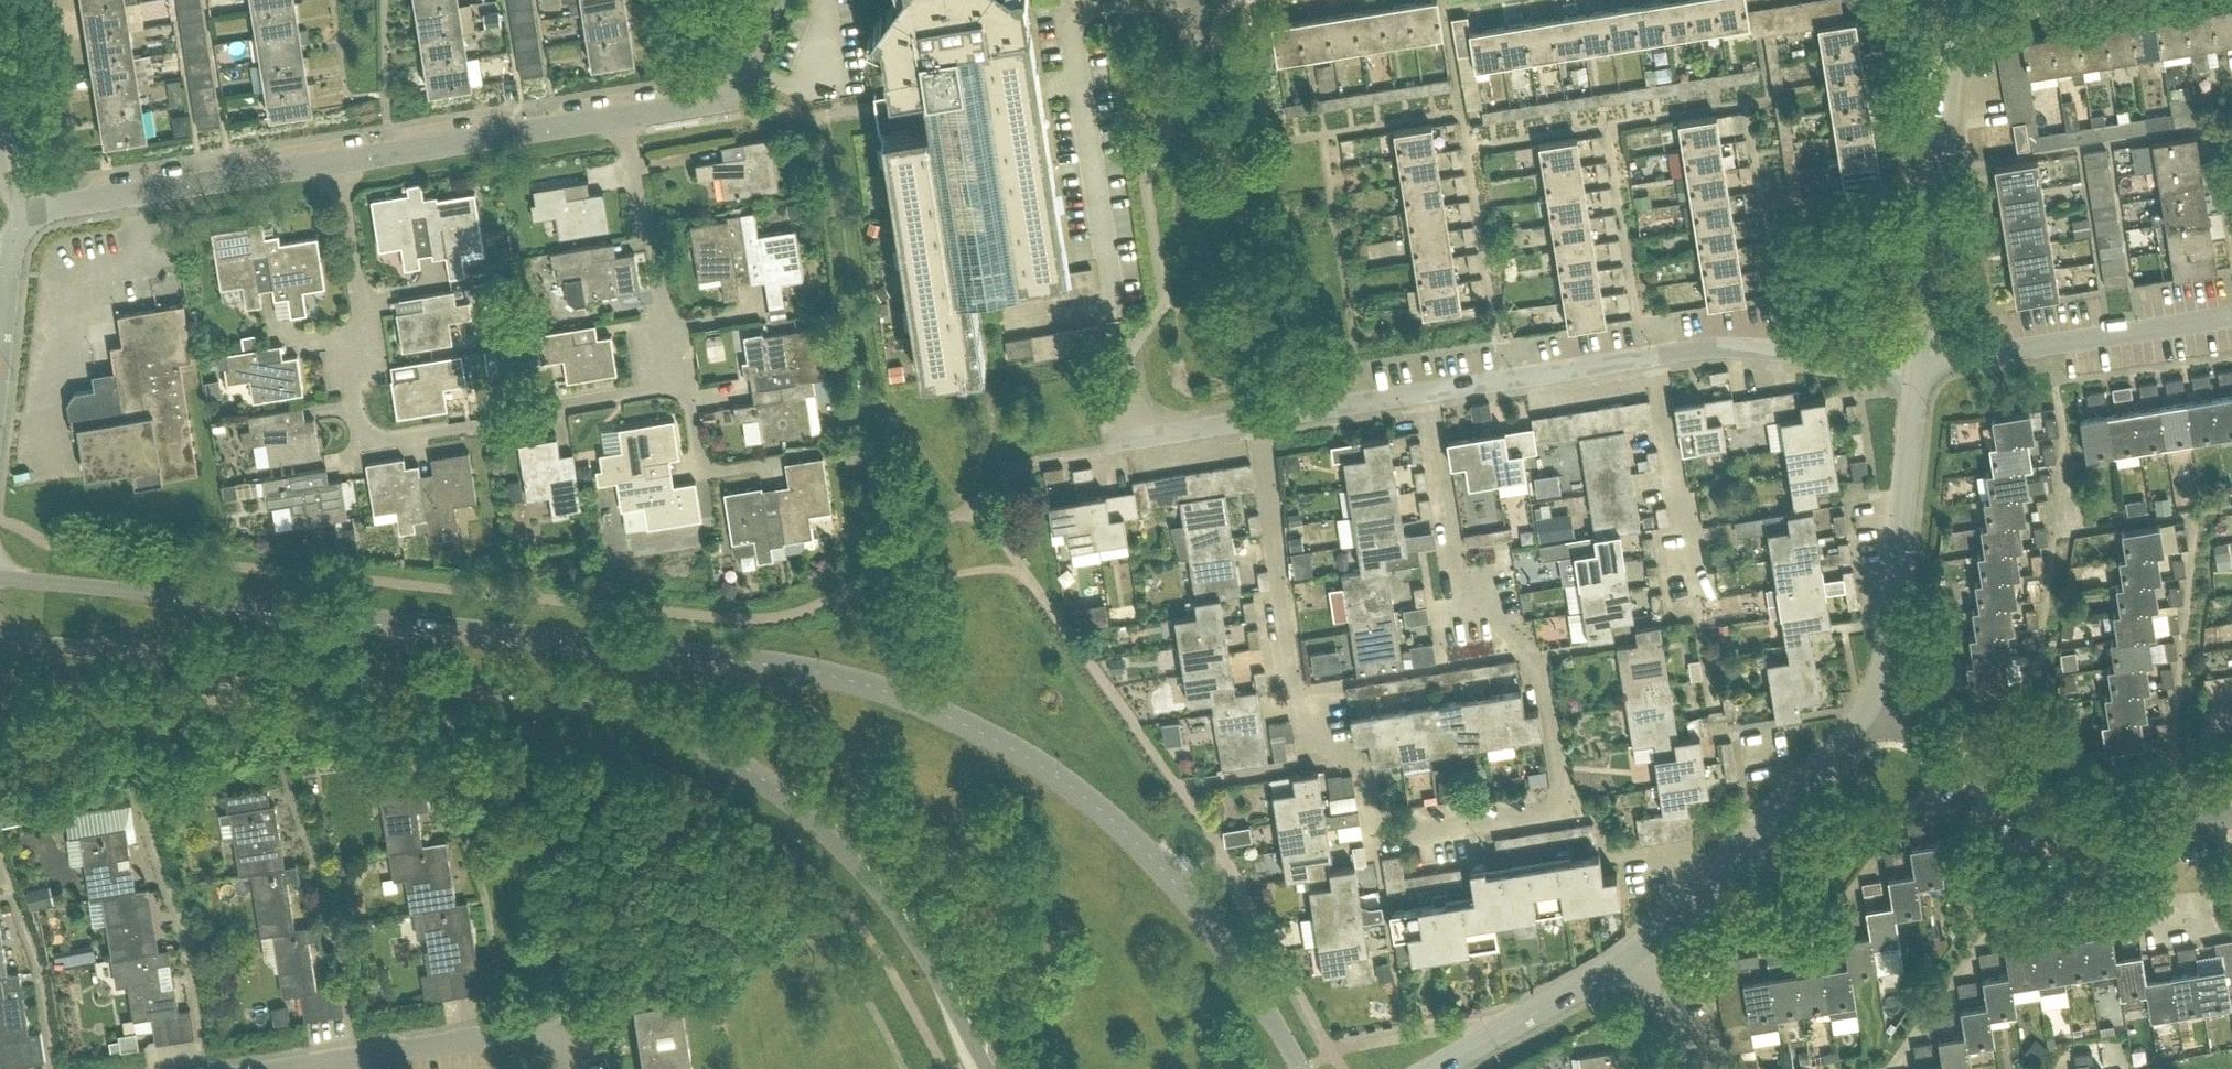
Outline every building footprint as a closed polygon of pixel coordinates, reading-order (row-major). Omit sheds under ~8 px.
[(296,1),(296,0),(253,0),(254,8),(296,1)] [(460,2),(460,0),(417,0),(418,9),(460,2)] [(534,5),(533,0),(510,0),(511,8),(534,5)] [(627,3),(627,0),(574,0),(570,1),(572,12),(585,10),(627,3)] [(1026,27),(1032,26),(1028,0),(892,0),(872,26),(882,34),(891,90),(910,86),(930,83),(927,65),(942,63),(938,41),(978,34),(978,33),(1026,25),(1026,27)] [(1415,38),(1443,34),(1438,0),(1416,0),(1409,1),(1415,38)] [(1667,36),(1662,0),(1656,0),(1634,3),(1640,41),(1652,39),(1667,36)] [(1695,32),(1690,0),(1662,0),(1667,36),(1695,32)] [(1722,28),(1717,0),(1690,0),(1695,32),(1722,28)] [(1748,9),(1746,0),(1717,0),(1722,28),(1750,23),(1748,9)] [(1791,29),(1804,27),(1800,0),(1787,2),(1791,29)] [(1817,25),(1813,0),(1802,0),(1800,0),(1804,27),(1817,25)] [(1830,23),(1826,0),(1813,0),(1817,25),(1819,24),(1830,23)] [(1844,20),(1840,0),(1826,0),(1830,23),(1844,20)] [(89,34),(131,28),(127,1),(85,8),(89,34)] [(258,35),(301,28),(296,1),(254,8),(258,35)] [(1388,43),(1415,38),(1409,1),(1382,5),(1388,43)] [(422,36),(464,29),(460,2),(418,9),(422,36)] [(1778,31),(1791,29),(1787,2),(1774,4),(1778,31)] [(181,20),(204,16),(202,3),(179,6),(181,20)] [(589,37),(631,30),(627,3),(585,10),(589,37)] [(1613,45),(1640,41),(1634,3),(1607,8),(1613,45)] [(1765,33),(1778,31),(1774,4),(1761,6),(1765,33)] [(2210,8),(2216,42),(2231,40),(2231,4),(2210,8)] [(513,22),(536,18),(534,5),(511,8),(513,22)] [(1361,47),(1388,43),(1382,5),(1355,10),(1361,47)] [(1752,35),(1765,33),(1761,6),(1748,9),(1750,23),(1752,35)] [(1586,49),(1613,45),(1607,8),(1580,12),(1586,49)] [(2207,44),(2216,42),(2210,8),(2184,12),(2189,47),(2190,47),(2194,71),(2210,68),(2207,44)] [(499,10),(489,12),(491,24),(501,23),(499,10)] [(1334,51),(1361,47),(1355,10),(1328,14),(1334,51)] [(1558,54),(1586,49),(1580,12),(1552,16),(1558,54)] [(2163,51),(2189,47),(2184,12),(2157,16),(2163,51)] [(1306,56),(1334,51),(1328,14),(1300,18),(1306,56)] [(1504,62),(1498,25),(1470,30),(1468,14),(1452,17),(1458,54),(1473,52),(1476,67),(1488,65),(1504,62)] [(184,33),(206,29),(204,16),(181,20),(184,33)] [(1531,58),(1558,54),(1552,16),(1525,21),(1531,58)] [(2165,66),(2163,51),(2157,16),(2131,20),(2136,55),(2153,53),(2155,67),(2165,66)] [(515,35),(538,31),(536,18),(513,22),(515,35)] [(1278,60),(1306,56),(1300,18),(1272,23),(1278,60)] [(1823,53),(1861,47),(1856,18),(1844,20),(1830,23),(1819,24),(1823,53)] [(2138,70),(2136,55),(2131,20),(2104,25),(2110,60),(2125,57),(2128,72),(2138,70)] [(1504,62),(1531,58),(1525,21),(1498,25),(1504,62)] [(1029,45),(1026,27),(1026,25),(978,33),(978,34),(981,52),(975,53),(1008,259),(1014,258),(1017,277),(1025,276),(1038,274),(1051,272),(1065,270),(1062,251),(1065,250),(1033,44),(1029,45)] [(2109,60),(2110,60),(2104,25),(2077,29),(2083,64),(2099,61),(2101,74),(2111,72),(2109,60)] [(136,54),(131,28),(89,34),(93,61),(136,54)] [(263,61),(305,55),(301,28),(258,35),(263,61)] [(186,46),(208,43),(206,29),(184,33),(186,46)] [(426,63),(469,56),(464,29),(422,36),(426,63)] [(2085,78),(2083,64),(2077,29),(2051,33),(2057,68),(2072,66),(2074,80),(2085,78)] [(631,30),(589,37),(593,64),(636,58),(631,30)] [(517,48),(540,45),(538,31),(515,35),(517,48)] [(2025,46),(2027,57),(2028,69),(2029,73),(2057,68),(2051,33),(2023,38),(2025,46)] [(2025,46),(2023,38),(2023,34),(1996,38),(1998,50),(2025,46)] [(1769,61),(1780,59),(1777,42),(1766,44),(1769,61)] [(188,60),(211,56),(208,43),(186,46),(188,60)] [(520,62),(542,58),(540,45),(517,48),(520,62)] [(2000,62),(2027,57),(2025,46),(1998,50),(2000,62)] [(1828,80),(1865,74),(1861,47),(1823,53),(1828,80)] [(136,54),(93,61),(98,88),(140,81),(136,54)] [(267,88),(309,81),(305,55),(263,61),(267,88)] [(190,73),(213,69),(211,56),(188,60),(190,73)] [(469,56),(426,63),(431,90),(473,83),(469,56)] [(2001,74),(2028,69),(2027,57),(2000,62),(2001,74)] [(542,58),(520,62),(522,75),(544,72),(542,58)] [(1670,64),(1653,66),(1655,80),(1672,78),(1670,64)] [(1488,65),(1476,67),(1477,78),(1490,75),(1488,65)] [(1585,66),(1570,68),(1572,80),(1587,78),(1585,66)] [(1741,80),(1759,78),(1759,77),(1757,67),(1739,70),(1741,80)] [(192,86),(215,83),(213,69),(190,73),(192,86)] [(1773,88),(1784,87),(1781,69),(1771,71),(1773,88)] [(2030,81),(2029,73),(2028,69),(2001,74),(2003,86),(2030,81)] [(1713,85),(1717,84),(1730,82),(1730,81),(1729,72),(1712,74),(1713,85)] [(1832,107),(1869,101),(1865,74),(1828,80),(1832,107)] [(1686,89),(1703,86),(1702,76),(1684,79),(1686,89)] [(1434,91),(1452,88),(1450,77),(1433,80),(1434,90),(1434,91)] [(1659,93),(1676,91),(1676,90),(1674,80),(1657,83),(1659,93)] [(102,114),(144,108),(140,81),(98,88),(102,114)] [(309,81),(267,88),(271,116),(314,109),(309,81)] [(2005,97),(2032,93),(2030,81),(2003,86),(2005,97)] [(1407,95),(1424,92),(1422,82),(1405,85),(1407,95)] [(194,100),(217,96),(215,83),(192,86),(194,100)] [(930,83),(910,86),(917,125),(888,130),(927,375),(956,370),(975,367),(930,83)] [(1631,98),(1649,95),(1649,94),(1647,85),(1630,87),(1631,97),(1631,98)] [(1379,100),(1397,97),(1397,96),(1395,86),(1378,89),(1379,100)] [(1604,102),(1621,99),(1620,89),(1603,92),(1604,102)] [(180,91),(167,92),(169,102),(181,100),(180,91)] [(1352,104),(1369,101),(1368,91),(1350,94),(1352,104)] [(1577,106),(1594,104),(1594,103),(1593,93),(1575,96),(1577,106)] [(2007,109),(2034,105),(2032,93),(2005,97),(2007,109)] [(1324,108),(1342,106),(1342,105),(1340,95),(1323,98),(1324,108)] [(2170,98),(2172,112),(2193,108),(2191,95),(2170,98)] [(196,113),(219,110),(217,96),(194,100),(196,113)] [(1778,115),(1788,114),(1786,96),(1775,98),(1776,104),(1778,115)] [(1550,111),(1567,108),(1567,107),(1565,98),(1548,100),(1550,110),(1550,111)] [(1297,113),(1314,110),(1314,109),(1313,100),(1295,102),(1297,112),(1297,113)] [(1836,134),(1874,128),(1869,101),(1832,107),(1836,134)] [(1522,115),(1540,112),(1538,102),(1521,105),(1522,115)] [(2007,109),(2009,121),(2013,121),(2026,119),(2036,117),(2034,105),(2007,109)] [(1495,119),(1513,117),(1512,116),(1511,106),(1494,109),(1495,119)] [(144,108),(102,114),(106,142),(148,135),(144,108)] [(2174,125),(2195,122),(2193,108),(2172,112),(2174,125)] [(219,110),(196,113),(198,127),(199,127),(221,123),(219,110)] [(1733,130),(1744,129),(1741,111),(1730,113),(1733,130)] [(1682,147),(1721,141),(1717,113),(1678,120),(1682,147)] [(2148,129),(2169,126),(2166,113),(2146,116),(2148,129)] [(2026,119),(2030,146),(2031,148),(2062,143),(2060,130),(2039,133),(2036,117),(2026,119)] [(2121,134),(2142,130),(2140,117),(2119,120),(2121,134)] [(2018,149),(2030,146),(2026,119),(2013,121),(2018,149)] [(1449,139),(1460,138),(1457,120),(1446,122),(1449,139)] [(2095,138),(2115,135),(2113,121),(2093,124),(2095,138)] [(1398,156),(1437,150),(1433,123),(1394,129),(1398,156)] [(1782,142),(1793,141),(1790,123),(1779,125),(1782,142)] [(2068,142),(2089,139),(2087,125),(2066,129),(2068,142)] [(1841,161),(1878,155),(1874,128),(1836,134),(1841,161)] [(1594,153),(1605,151),(1602,133),(1591,135),(1594,153)] [(2158,168),(2200,161),(2195,133),(2153,140),(2158,168)] [(773,149),(777,148),(775,135),(744,140),(746,154),(696,161),(699,177),(721,174),(725,196),(779,187),(773,149)] [(1544,169),(1582,163),(1578,136),(1539,142),(1544,169)] [(1737,156),(1748,155),(1745,137),(1735,139),(1737,156)] [(1686,173),(1726,167),(1721,141),(1682,147),(1686,173)] [(1453,165),(1464,164),(1461,146),(1450,148),(1453,165)] [(2086,165),(2109,162),(2107,148),(2084,152),(2086,165)] [(1402,182),(1441,176),(1437,150),(1398,156),(1402,182)] [(1786,170),(1797,168),(1794,151),(1784,152),(1786,170)] [(1878,155),(1841,161),(1845,189),(1882,183),(1878,155)] [(2000,193),(2042,186),(2038,158),(1995,165),(2000,193)] [(1598,178),(1609,177),(1606,159),(1595,161),(1598,178)] [(2162,194),(2204,188),(2200,161),(2158,168),(2162,194)] [(2088,178),(2111,175),(2109,162),(2086,165),(2088,178)] [(1548,195),(1586,189),(1582,163),(1544,169),(1548,195)] [(1741,182),(1752,180),(1750,163),(1738,165),(1741,182)] [(1691,199),(1730,193),(1726,167),(1686,173),(1691,199)] [(1457,191),(1468,190),(1465,172),(1454,174),(1457,191)] [(2091,192),(2113,188),(2111,175),(2088,178),(2091,192)] [(1407,209),(1445,202),(1441,176),(1402,182),(1407,209)] [(1791,198),(1801,196),(1799,179),(1788,180),(1791,198)] [(426,213),(424,196),(422,181),(408,183),(409,192),(372,198),(380,247),(402,244),(406,267),(421,264),(414,215),(426,213)] [(567,195),(565,182),(534,187),(536,201),(532,201),(534,217),(557,214),(560,235),(616,226),(610,189),(567,195)] [(1602,204),(1613,203),(1610,185),(1599,187),(1602,204)] [(2004,220),(2046,213),(2042,186),(2000,193),(2004,220)] [(2093,206),(2115,202),(2113,188),(2091,192),(2093,206)] [(2166,221),(2208,214),(2204,188),(2162,194),(2165,209),(2153,211),(2155,222),(2166,220),(2166,221)] [(1552,221),(1590,215),(1586,189),(1548,195),(1552,221)] [(1745,208),(1756,207),(1754,189),(1743,191),(1745,208)] [(1695,225),(1734,219),(1730,193),(1691,199),(1695,225)] [(424,196),(426,213),(428,227),(442,225),(450,276),(467,273),(463,250),(485,247),(477,197),(439,203),(438,194),(424,196)] [(815,197),(802,199),(804,212),(817,210),(815,197)] [(1461,217),(1472,216),(1470,198),(1459,200),(1461,217)] [(1411,235),(1449,228),(1445,202),(1407,209),(1411,235)] [(2095,219),(2118,215),(2115,202),(2093,206),(2095,219)] [(741,210),(744,227),(746,242),(748,258),(762,256),(769,305),(785,303),(782,280),(803,276),(796,226),(758,232),(757,224),(754,208),(741,210)] [(741,294),(733,244),(746,242),(744,227),(741,210),(727,213),(729,222),(692,228),(699,278),(721,274),(725,297),(741,294)] [(1607,230),(1617,229),(1615,211),(1604,213),(1607,230)] [(2008,246),(2051,239),(2046,213),(2004,220),(2008,246)] [(2212,241),(2208,214),(2166,221),(2168,233),(2157,235),(2160,249),(2171,247),(2171,248),(2212,241)] [(1556,247),(1594,241),(1590,215),(1552,221),(1556,247)] [(1750,234),(1761,232),(1758,215),(1747,217),(1750,234)] [(2097,232),(2120,228),(2118,215),(2095,219),(2097,232)] [(266,235),(264,225),(263,219),(249,222),(250,224),(212,230),(221,286),(243,283),(247,305),(262,303),(254,253),(267,251),(266,235)] [(1699,251),(1738,245),(1734,219),(1695,225),(1699,251)] [(266,235),(267,251),(270,266),(283,264),(291,314),(307,311),(303,289),(326,285),(318,235),(280,241),(279,233),(274,234),(273,224),(264,225),(266,235)] [(1465,243),(1476,242),(1474,224),(1463,226),(1465,243)] [(1415,261),(1454,254),(1449,228),(1411,235),(1415,261)] [(2099,246),(2122,242),(2120,228),(2097,232),(2099,246)] [(1610,256),(1621,255),(1619,237),(1608,239),(1610,256)] [(2013,273),(2055,266),(2051,239),(2008,246),(2013,273)] [(1560,274),(1598,268),(1594,241),(1556,247),(1560,274)] [(1754,260),(1765,259),(1762,241),(1751,243),(1754,260)] [(2212,241),(2171,248),(2175,275),(2217,268),(2212,241)] [(2102,259),(2124,255),(2122,242),(2099,246),(2102,259)] [(593,257),(590,244),(551,250),(553,264),(557,264),(559,278),(566,277),(569,296),(576,302),(586,300),(586,301),(587,300),(587,297),(641,288),(635,250),(593,257)] [(1703,277),(1742,271),(1738,245),(1699,251),(1703,277)] [(1470,269),(1480,268),(1478,250),(1467,252),(1470,269)] [(1419,287),(1458,280),(1454,254),(1415,261),(1419,287)] [(2104,272),(2126,268),(2124,255),(2102,259),(2104,272)] [(1615,282),(1626,281),(1623,263),(1612,265),(1615,282)] [(1092,266),(1078,268),(1082,292),(1095,290),(1092,266)] [(2055,266),(2013,273),(2017,301),(2060,294),(2055,266)] [(1758,286),(1769,284),(1766,267),(1756,269),(1758,286)] [(1065,270),(1068,294),(1082,292),(1078,268),(1065,270)] [(1564,300),(1603,294),(1598,268),(1560,274),(1564,300)] [(2126,268),(2104,272),(2106,285),(2129,282),(2126,268)] [(1065,270),(1051,272),(1055,296),(1068,294),(1065,270)] [(1742,271),(1703,277),(1708,305),(1747,298),(1742,271)] [(1051,272),(1038,274),(1042,298),(1055,296),(1051,272)] [(1038,274),(1025,276),(1029,300),(1042,298),(1038,274)] [(1017,277),(1011,278),(1015,302),(1029,300),(1025,276),(1017,277)] [(1474,295),(1485,294),(1482,276),(1471,278),(1474,295)] [(1419,287),(1406,289),(1411,316),(1424,314),(1462,308),(1462,307),(1458,280),(1419,287)] [(457,301),(455,288),(423,293),(425,306),(397,311),(403,348),(453,340),(450,318),(472,315),(470,299),(457,301)] [(1619,308),(1630,307),(1627,289),(1616,291),(1619,308)] [(1603,294),(1564,300),(1569,327),(1607,321),(1603,294)] [(198,471),(180,361),(193,359),(183,302),(158,306),(158,305),(119,311),(124,342),(112,344),(118,384),(76,390),(68,401),(70,412),(74,436),(81,435),(87,473),(134,466),(136,481),(198,471)] [(747,358),(742,359),(744,375),(752,373),(754,387),(781,382),(796,380),(813,378),(828,375),(826,361),(817,363),(811,325),(761,333),(762,334),(747,337),(750,359),(747,359),(747,358)] [(1085,325),(1072,327),(1075,351),(1089,349),(1085,325)] [(575,339),(572,326),(541,331),(543,344),(539,345),(542,361),(564,357),(567,379),(618,371),(612,334),(575,339)] [(1072,327),(1059,329),(1062,353),(1075,351),(1072,327)] [(1059,329),(1045,331),(1049,355),(1062,353),(1059,329)] [(1045,331),(1032,333),(1034,352),(1035,358),(1049,355),(1045,331)] [(1009,356),(1034,352),(1031,333),(1006,338),(1009,356)] [(261,359),(259,346),(227,351),(230,364),(225,365),(228,381),(251,377),(254,399),(304,391),(298,353),(261,359)] [(465,366),(462,352),(418,359),(420,373),(392,377),(398,415),(448,407),(444,385),(467,381),(465,366)] [(1711,381),(1729,378),(1730,378),(1729,367),(1710,370),(1711,381)] [(2231,377),(2231,368),(2217,371),(2218,380),(2231,377)] [(2210,381),(2208,372),(2191,375),(2189,375),(2191,384),(2210,381)] [(2166,388),(2184,385),(2183,376),(2164,379),(2166,388)] [(783,395),(734,403),(736,419),(743,418),(747,440),(762,438),(812,430),(806,392),(815,391),(813,378),(796,380),(781,382),(783,395)] [(2158,390),(2156,381),(2138,384),(2137,384),(2139,393),(2158,390)] [(2131,394),(2130,385),(2112,388),(2111,388),(2113,397),(2131,394)] [(1803,415),(1801,400),(1799,388),(1786,390),(1790,417),(1803,415)] [(2104,389),(2086,392),(2085,392),(2087,401),(2106,398),(2104,389)] [(1783,418),(1790,417),(1786,390),(1772,392),(1777,419),(1783,418)] [(1764,421),(1777,419),(1772,392),(1759,395),(1764,421)] [(2231,432),(2231,393),(2212,396),(2219,434),(2231,432)] [(1751,423),(1764,421),(1759,395),(1746,397),(1751,423)] [(1732,396),(1675,405),(1678,426),(1682,452),(1698,449),(1697,444),(1725,439),(1722,420),(1736,418),(1733,399),(1733,396),(1732,396)] [(1807,429),(1828,425),(1823,396),(1801,400),(1803,415),(1790,417),(1783,418),(1788,447),(1809,443),(1807,429)] [(2192,439),(2219,434),(2212,396),(2186,400),(2192,439)] [(1737,425),(1751,423),(1746,397),(1733,399),(1736,418),(1737,425)] [(1637,400),(1641,426),(1654,424),(1650,398),(1637,400)] [(1628,428),(1641,426),(1637,400),(1624,402),(1628,428)] [(2166,443),(2192,439),(2186,400),(2160,404),(2166,443)] [(1472,404),(1474,417),(1491,414),(1489,401),(1472,404)] [(1850,421),(1860,420),(1857,401),(1847,402),(1850,421)] [(1623,428),(1628,428),(1624,402),(1611,404),(1615,430),(1623,429),(1623,428)] [(1602,432),(1615,430),(1611,404),(1598,406),(1602,432)] [(2140,447),(2166,443),(2160,404),(2134,409),(2140,447)] [(1589,435),(1602,432),(1598,406),(1584,408),(1589,435)] [(282,422),(280,408),(249,413),(251,426),(242,428),(245,444),(267,440),(271,462),(321,454),(315,416),(282,422)] [(1581,436),(1589,435),(1584,408),(1571,410),(1575,436),(1581,435),(1581,436)] [(2028,437),(2028,438),(2036,436),(2031,409),(1992,415),(1997,442),(2028,437)] [(2114,451),(2140,447),(2134,409),(2108,413),(2114,451)] [(1562,438),(1575,436),(1571,410),(1558,412),(1562,438)] [(1549,440),(1562,438),(1558,412),(1545,414),(1549,440)] [(2087,455),(2114,451),(2108,413),(2081,417),(2087,455)] [(1536,442),(1549,440),(1545,414),(1532,417),(1534,427),(1536,442)] [(2045,416),(2047,435),(2058,433),(2055,415),(2045,416)] [(598,481),(615,479),(616,478),(646,473),(644,460),(680,454),(674,417),(619,426),(622,448),(600,452),(602,467),(596,468),(598,481)] [(1811,457),(1832,454),(1828,425),(1807,429),(1809,443),(1788,447),(1792,475),(1814,471),(1811,457)] [(1537,448),(1536,442),(1534,427),(1477,436),(1480,458),(1494,455),(1498,476),(1527,471),(1523,451),(1537,448)] [(1609,475),(1630,471),(1623,429),(1615,430),(1602,432),(1589,435),(1581,436),(1590,492),(1611,489),(1609,475)] [(1854,449),(1864,448),(1861,429),(1851,431),(1854,449)] [(1371,467),(1391,464),(1387,435),(1333,444),(1335,459),(1347,457),(1352,485),(1373,481),(1371,467)] [(563,473),(560,454),(557,436),(519,442),(528,496),(550,492),(553,516),(569,513),(569,508),(582,506),(576,470),(563,473)] [(1469,480),(1498,476),(1494,455),(1480,458),(1477,436),(1448,441),(1451,462),(1466,460),(1469,480)] [(2032,464),(2028,438),(2028,437),(1997,442),(1989,443),(1993,469),(1994,470),(2025,465),(2032,464)] [(1413,461),(1423,459),(1424,459),(1421,440),(1410,442),(1413,461)] [(2045,462),(2055,461),(2053,442),(2042,444),(2045,462)] [(1661,467),(1658,447),(1647,449),(1650,468),(1661,467)] [(427,507),(427,516),(431,539),(459,534),(457,526),(459,525),(455,502),(478,499),(469,449),(432,455),(440,505),(427,507)] [(1814,471),(1792,475),(1797,503),(1819,500),(1816,485),(1837,482),(1832,454),(1811,457),(1814,471)] [(427,516),(427,507),(423,485),(410,487),(404,455),(367,461),(375,511),(396,507),(400,530),(416,528),(415,518),(427,516)] [(780,511),(785,540),(813,535),(810,512),(832,509),(823,455),(785,461),(791,498),(778,500),(780,511)] [(1869,476),(1866,457),(1852,460),(1855,478),(1869,476)] [(1238,464),(1242,490),(1255,488),(1251,462),(1238,464)] [(1229,492),(1242,490),(1238,464),(1225,466),(1229,492)] [(1375,495),(1396,492),(1391,464),(1371,467),(1373,481),(1352,485),(1356,513),(1377,509),(1375,495)] [(1063,465),(1045,468),(1045,471),(1047,479),(1065,476),(1063,465)] [(1075,478),(1094,475),(1092,465),(1074,468),(1075,478)] [(2029,491),(2025,465),(1994,470),(1993,469),(1986,470),(1991,497),(2022,492),(2022,493),(2029,491)] [(1216,494),(1224,493),(1229,492),(1225,466),(1212,468),(1216,494)] [(1203,496),(1216,494),(1212,468),(1199,470),(1203,496)] [(1428,487),(1425,468),(1414,470),(1417,489),(1428,487)] [(303,470),(263,476),(268,505),(273,504),(276,526),(348,515),(342,478),(305,483),(303,470)] [(1190,498),(1203,496),(1199,470),(1186,472),(1190,498)] [(2042,490),(2053,488),(2050,470),(2039,472),(2040,477),(2042,490)] [(1617,531),(1618,531),(1639,528),(1630,471),(1609,475),(1611,489),(1590,492),(1597,533),(1595,534),(1595,535),(1617,531)] [(1177,500),(1182,499),(1190,498),(1186,472),(1173,474),(1177,500)] [(648,473),(646,473),(616,478),(621,507),(644,503),(648,526),(702,517),(696,479),(651,486),(648,473)] [(1164,502),(1177,500),(1173,474),(1160,476),(1164,502)] [(1534,477),(1537,496),(1560,492),(1557,474),(1534,477)] [(1151,504),(1164,502),(1160,476),(1147,478),(1151,504)] [(2029,491),(2042,490),(2040,477),(2027,479),(2029,491)] [(1138,506),(1151,504),(1147,478),(1134,480),(1135,491),(1138,506)] [(785,542),(785,540),(780,511),(766,513),(762,485),(725,491),(733,540),(735,553),(757,549),(758,559),(786,555),(784,542),(785,542)] [(1139,513),(1138,506),(1135,491),(1079,500),(1082,521),(1096,519),(1099,540),(1128,535),(1125,515),(1139,513)] [(1379,524),(1400,520),(1396,492),(1375,495),(1377,509),(1356,513),(1361,541),(1382,538),(1379,524)] [(2026,519),(2022,493),(2022,492),(1991,497),(1984,498),(1988,524),(2019,519),(2019,520),(2026,519)] [(1187,526),(1172,528),(1181,557),(1191,556),(1212,552),(1210,538),(1230,535),(1224,493),(1216,494),(1203,496),(1190,498),(1182,499),(1187,526)] [(2169,494),(2154,496),(2157,513),(2172,511),(2169,494)] [(1422,517),(1433,515),(1430,496),(1419,498),(1422,517)] [(2050,515),(2047,497),(2036,499),(2039,517),(2050,515)] [(2134,498),(2126,499),(2128,514),(2136,512),(2134,498)] [(1071,544),(1099,540),(1096,519),(1082,521),(1079,500),(1050,504),(1053,526),(1067,524),(1071,544)] [(1659,525),(1670,523),(1667,504),(1656,506),(1659,525)] [(1768,528),(1771,528),(1775,557),(1797,553),(1795,539),(1816,536),(1811,507),(1789,511),(1789,510),(1766,514),(1768,528)] [(1251,532),(1262,531),(1259,512),(1248,513),(1251,532)] [(1848,531),(1845,512),(1834,514),(1837,533),(1848,531)] [(1562,536),(1558,513),(1534,517),(1538,540),(1562,536)] [(2024,546),(2019,520),(2019,519),(1988,524),(1981,525),(1985,551),(1985,552),(2016,546),(2016,547),(2024,546)] [(1385,566),(1385,567),(1418,562),(1416,547),(1408,548),(1406,534),(1402,535),(1400,520),(1379,524),(1382,538),(1361,541),(1365,569),(1385,566)] [(2158,551),(2158,552),(2165,551),(2161,523),(2123,529),(2127,556),(2158,551)] [(2036,544),(2047,542),(2044,524),(2034,526),(2036,544)] [(1494,540),(1513,537),(1511,526),(1492,529),(1494,540)] [(2177,549),(2178,549),(2188,547),(2185,529),(2174,531),(2177,549)] [(1466,544),(1485,541),(1483,530),(1464,533),(1466,544)] [(1622,559),(1618,531),(1617,531),(1595,535),(1566,540),(1568,555),(1578,554),(1582,580),(1603,577),(1601,562),(1622,559)] [(1645,555),(1655,554),(1656,553),(1653,534),(1642,536),(1645,555)] [(1218,595),(1218,596),(1239,592),(1230,535),(1210,538),(1212,552),(1191,556),(1198,597),(1196,597),(1196,598),(1218,595)] [(1799,567),(1820,564),(1816,536),(1795,539),(1797,553),(1775,557),(1780,585),(1802,581),(1799,567)] [(1568,555),(1566,540),(1541,544),(1544,559),(1568,555)] [(1852,559),(1849,541),(1838,542),(1839,549),(1827,551),(1828,563),(1852,559)] [(2021,573),(2016,547),(2016,546),(1985,552),(1985,551),(1978,552),(1982,578),(1982,579),(2014,574),(2014,575),(2021,573)] [(2217,569),(2231,566),(2231,565),(2229,549),(2215,551),(2217,569)] [(1309,550),(1292,553),(1293,562),(1310,559),(1309,550)] [(2155,579),(2162,578),(2174,576),(2172,564),(2160,566),(2158,552),(2158,551),(2127,556),(2119,557),(2124,583),(2155,579)] [(2033,571),(2044,570),(2041,552),(2031,554),(2033,571)] [(2172,558),(2172,564),(2174,576),(2185,574),(2182,556),(2172,558)] [(1603,577),(1582,580),(1582,581),(1587,607),(1608,605),(1606,591),(1626,587),(1622,559),(1601,562),(1603,577)] [(1649,583),(1660,582),(1657,563),(1646,565),(1649,583)] [(1806,609),(1804,596),(1824,592),(1846,589),(1857,587),(1854,568),(1843,570),(1844,576),(1829,579),(1830,582),(1823,584),(1820,564),(1799,567),(1802,581),(1780,585),(1770,586),(1774,615),(1784,613),(1806,609)] [(1365,569),(1343,572),(1346,586),(1331,589),(1336,617),(1350,615),(1352,629),(1373,626),(1371,612),(1392,609),(1385,567),(1385,566),(1365,569)] [(1259,589),(1271,587),(1268,568),(1256,570),(1259,589)] [(2018,601),(2014,575),(2014,574),(1982,579),(1982,578),(1975,580),(1980,605),(1980,606),(2010,601),(2010,602),(2018,601)] [(2030,599),(2041,597),(2038,579),(2027,581),(2030,599)] [(2159,605),(2155,579),(2124,583),(2116,584),(2121,610),(2121,611),(2152,606),(2159,605)] [(2182,601),(2179,583),(2169,585),(2172,603),(2182,601)] [(1427,604),(1424,585),(1413,587),(1416,606),(1427,604)] [(1608,605),(1587,607),(1591,637),(1613,634),(1611,619),(1631,616),(1626,587),(1606,591),(1608,605)] [(1857,587),(1846,589),(1849,607),(1860,606),(1857,587)] [(1654,611),(1665,609),(1662,591),(1651,593),(1654,611)] [(1809,623),(1829,620),(1824,592),(1804,596),(1806,609),(1784,613),(1788,641),(1812,637),(1809,623)] [(1222,623),(1218,596),(1218,595),(1196,598),(1199,612),(1178,615),(1183,644),(1204,640),(1201,626),(1222,623)] [(1246,619),(1257,618),(1254,599),(1243,601),(1246,619)] [(2015,628),(2010,602),(2010,601),(1980,606),(1980,605),(1972,607),(1977,633),(2008,628),(2008,629),(2015,628)] [(1092,605),(1072,608),(1075,627),(1095,623),(1092,605)] [(2028,626),(2038,625),(2036,606),(2025,608),(2028,626)] [(2156,633),(2152,606),(2121,611),(2121,610),(2113,611),(2118,637),(2118,638),(2149,633),(2149,634),(2156,633)] [(1373,626),(1352,629),(1359,672),(1401,666),(1392,609),(1371,612),(1373,626)] [(2169,631),(2180,629),(2177,611),(2166,613),(2169,631)] [(1794,670),(1815,666),(1811,639),(1831,636),(1829,620),(1809,623),(1812,637),(1788,641),(1789,645),(1773,648),(1775,658),(1771,658),(1775,687),(1796,684),(1794,670)] [(1206,655),(1227,651),(1222,623),(1201,626),(1204,640),(1183,644),(1187,672),(1208,669),(1206,655)] [(1648,685),(1667,682),(1658,625),(1637,628),(1639,643),(1619,646),(1628,703),(1650,699),(1648,685)] [(1250,647),(1261,645),(1258,627),(1247,629),(1250,647)] [(2012,655),(2008,629),(2008,628),(1977,633),(1969,634),(1974,661),(2005,655),(2005,656),(2012,655)] [(2153,660),(2149,634),(2149,633),(2118,638),(2118,637),(2111,639),(2115,665),(2146,660),(2146,661),(2153,660)] [(2025,654),(2036,652),(2033,634),(2022,636),(2025,654)] [(2166,658),(2177,656),(2174,638),(2163,640),(2166,658)] [(1413,664),(1425,662),(1436,660),(1433,642),(1422,643),(1410,645),(1413,664)] [(1314,672),(1329,669),(1326,650),(1311,652),(1314,672)] [(2060,653),(2061,658),(2063,668),(2079,665),(2076,650),(2061,652),(2060,653)] [(1234,693),(1255,690),(1255,689),(1233,692),(1227,651),(1206,655),(1208,669),(1187,672),(1192,701),(1213,697),(1216,711),(1237,707),(1234,693)] [(2009,683),(2005,656),(2005,655),(1974,661),(1966,662),(1971,689),(2009,683)] [(1691,678),(1702,676),(1703,676),(1700,658),(1688,659),(1691,678)] [(1498,672),(1517,669),(1516,659),(1497,662),(1498,672)] [(2150,687),(2146,661),(2146,660),(2115,665),(2108,666),(2112,692),(2143,687),(2144,688),(2150,687)] [(2022,681),(2032,680),(2030,662),(2019,663),(2022,681)] [(1470,677),(1489,673),(1488,663),(1469,666),(1470,677)] [(2158,686),(2174,684),(2171,665),(2160,668),(2161,673),(2156,674),(2158,686)] [(1796,684),(1775,687),(1780,716),(1801,713),(1799,699),(1820,695),(1815,666),(1794,670),(1796,684)] [(1442,681),(1461,678),(1459,668),(1440,671),(1442,681)] [(1257,689),(1268,687),(1265,669),(1254,671),(1257,689)] [(2074,671),(2059,674),(2062,689),(2076,687),(2074,671)] [(1414,686),(1433,682),(1431,672),(1412,675),(1414,686)] [(1386,690),(1405,687),(1403,677),(1384,680),(1386,690)] [(1357,694),(1376,691),(1375,681),(1356,684),(1357,694)] [(1676,738),(1667,682),(1648,685),(1650,699),(1628,703),(1635,745),(1656,742),(1656,741),(1676,738)] [(2112,692),(2105,693),(2109,719),(2109,720),(2140,715),(2141,716),(2148,714),(2144,688),(2143,687),(2112,692)] [(1237,707),(1216,711),(1225,768),(1267,761),(1255,690),(1234,693),(1237,707)] [(1510,714),(1514,735),(1542,730),(1539,709),(1525,711),(1521,691),(1492,695),(1496,716),(1510,714)] [(1726,717),(1737,715),(1733,693),(1723,695),(1726,717)] [(2160,713),(2164,712),(2171,711),(2168,693),(2157,695),(2160,713)] [(1485,740),(1514,735),(1510,714),(1496,716),(1492,695),(1464,700),(1468,721),(1482,718),(1485,740)] [(1457,744),(1485,740),(1482,718),(1468,721),(1464,700),(1436,704),(1439,725),(1454,723),(1457,744)] [(1429,749),(1457,744),(1454,723),(1439,725),(1436,704),(1408,709),(1411,730),(1425,728),(1429,749)] [(1408,709),(1380,713),(1383,734),(1397,732),(1401,753),(1404,771),(1432,767),(1429,749),(1425,728),(1411,730),(1408,709)] [(1372,758),(1401,753),(1397,732),(1383,734),(1380,713),(1351,718),(1354,739),(1368,737),(1372,758)] [(1700,734),(1711,732),(1708,713),(1697,715),(1700,734)] [(2145,742),(2141,716),(2140,715),(2109,720),(2109,719),(2102,720),(2106,748),(2145,742)] [(2157,740),(2168,739),(2165,721),(2154,722),(2157,740)] [(1681,766),(1702,763),(1697,734),(1676,738),(1656,741),(1656,742),(1662,783),(1683,780),(1681,766)] [(1284,739),(1287,758),(1298,756),(1295,737),(1284,739)] [(1726,778),(1737,776),(1731,739),(1720,741),(1726,778)] [(1676,810),(1689,808),(1689,807),(1688,807),(1686,795),(1707,791),(1702,763),(1681,766),(1683,780),(1662,783),(1667,811),(1676,810)] [(316,765),(303,767),(304,776),(318,775),(316,765)] [(395,848),(404,847),(404,846),(423,843),(423,842),(417,809),(429,807),(425,779),(412,781),(410,768),(380,772),(392,849),(395,848)] [(1299,801),(1320,798),(1315,769),(1294,773),(1274,777),(1280,819),(1301,815),(1299,801)] [(1341,775),(1344,794),(1355,792),(1352,773),(1341,775)] [(1301,815),(1280,819),(1285,847),(1306,844),(1303,830),(1324,826),(1359,821),(1357,808),(1330,812),(1326,811),(1322,811),(1320,798),(1299,801),(1301,815)] [(274,866),(285,864),(275,802),(233,809),(243,873),(255,871),(255,870),(274,867),(274,866)] [(67,815),(70,835),(84,833),(110,829),(106,809),(106,807),(67,814),(67,815)] [(1676,810),(1680,836),(1693,834),(1689,809),(1689,808),(1676,810)] [(1667,838),(1680,836),(1676,810),(1667,811),(1663,812),(1667,838)] [(1654,840),(1667,838),(1663,812),(1650,814),(1654,840)] [(1640,842),(1654,840),(1650,814),(1636,816),(1637,822),(1640,842)] [(1908,833),(1926,830),(1924,818),(1906,821),(1908,833)] [(125,891),(125,890),(136,888),(132,864),(121,865),(119,856),(131,854),(126,826),(110,829),(84,833),(94,896),(106,894),(125,891)] [(1311,872),(1352,866),(1352,865),(1331,868),(1324,826),(1303,830),(1306,844),(1285,847),(1289,876),(1311,872)] [(1226,843),(1239,841),(1237,827),(1224,829),(1226,843)] [(1497,847),(1511,845),(1509,834),(1496,836),(1497,847)] [(444,903),(456,901),(450,866),(451,866),(446,839),(423,842),(423,843),(404,846),(404,847),(395,848),(399,875),(408,873),(414,909),(426,907),(425,906),(444,904),(444,903)] [(1916,871),(1918,882),(1944,878),(1938,841),(1911,845),(1916,871)] [(1355,865),(1363,864),(1366,863),(1363,844),(1352,845),(1355,865)] [(1572,858),(1570,848),(1558,850),(1559,860),(1487,871),(1486,862),(1470,865),(1475,897),(1448,901),(1446,889),(1433,891),(1435,903),(1390,911),(1394,932),(1408,930),(1411,950),(1497,936),(1494,913),(1621,893),(1617,871),(1603,874),(1600,853),(1572,858)] [(1886,863),(1904,860),(1903,849),(1884,852),(1886,863)] [(1387,889),(1406,886),(1401,853),(1381,856),(1387,889)] [(295,927),(287,877),(299,875),(297,863),(285,864),(274,866),(274,867),(255,870),(255,871),(265,933),(277,931),(277,930),(295,927)] [(1336,896),(1357,893),(1352,866),(1311,872),(1317,913),(1338,910),(1336,896)] [(1463,882),(1462,877),(1461,866),(1442,869),(1444,885),(1463,882)] [(1416,889),(1434,886),(1433,881),(1434,881),(1433,870),(1414,873),(1416,889)] [(1922,909),(1918,882),(1916,871),(1889,875),(1893,901),(1894,901),(1895,913),(1896,913),(1922,909)] [(1864,893),(1881,891),(1880,879),(1862,882),(1864,893)] [(45,887),(30,891),(32,901),(33,907),(34,906),(49,903),(45,887)] [(125,891),(106,894),(116,957),(128,955),(128,954),(147,951),(146,950),(158,949),(154,923),(142,925),(141,916),(153,914),(148,887),(136,888),(125,890),(125,891)] [(1361,921),(1361,922),(1383,918),(1381,907),(1367,909),(1359,908),(1357,893),(1336,896),(1338,910),(1317,913),(1321,942),(1342,938),(1340,924),(1361,921)] [(466,964),(477,962),(478,962),(468,899),(456,901),(444,903),(444,904),(425,906),(426,907),(436,969),(425,971),(430,998),(430,999),(442,997),(469,992),(465,965),(466,965),(466,964)] [(1901,943),(1896,913),(1895,913),(1894,901),(1893,901),(1866,906),(1871,932),(1873,943),(1874,943),(1874,947),(1901,943)] [(2099,917),(2098,907),(2098,906),(2079,910),(2081,920),(2099,917)] [(1842,924),(1860,921),(1859,909),(1840,913),(1842,924)] [(2055,925),(2073,922),(2071,910),(2053,914),(2055,925)] [(2029,929),(2047,926),(2045,915),(2027,918),(2029,929)] [(2021,930),(2019,919),(2001,922),(2003,933),(2021,930)] [(1370,978),(1361,922),(1361,921),(1340,924),(1342,938),(1321,942),(1326,970),(1347,967),(1349,981),(1370,978)] [(317,988),(317,987),(309,937),(321,935),(319,923),(295,927),(277,930),(277,931),(287,993),(302,991),(306,1018),(319,1016),(315,989),(317,988)] [(2139,938),(2137,927),(2119,930),(2121,941),(2139,938)] [(2115,955),(2111,928),(2084,932),(2090,971),(2091,971),(2093,983),(2118,980),(2116,967),(2117,967),(2115,955)] [(1878,969),(1874,947),(1874,943),(1873,943),(1871,932),(1844,936),(1848,962),(1849,962),(1851,973),(1878,969)] [(2064,975),(2090,971),(2084,932),(2058,937),(2064,975)] [(2058,937),(2032,941),(2038,979),(2040,991),(2066,986),(2064,975),(2058,937)] [(2231,952),(2231,938),(2221,940),(2221,941),(2222,952),(2223,954),(2231,952)] [(1819,954),(1837,951),(1836,940),(1818,943),(1819,954)] [(2012,984),(2038,979),(2032,941),(2005,945),(2009,972),(2010,972),(2012,984)] [(2203,944),(2205,954),(2222,952),(2221,941),(2203,944)] [(1794,958),(1811,955),(1809,944),(1792,947),(1794,958)] [(2194,945),(2176,948),(2177,959),(2196,956),(2194,945)] [(128,955),(116,957),(121,983),(128,982),(134,1018),(152,1015),(157,1042),(170,1040),(166,1013),(168,1012),(168,1011),(177,1010),(180,1009),(176,983),(164,985),(160,961),(172,959),(170,947),(158,949),(146,950),(147,951),(128,954),(128,955)] [(8,972),(4,948),(0,948),(0,974),(8,972)] [(1767,962),(1785,960),(1783,948),(1765,951),(1767,962)] [(1997,949),(1979,952),(1980,964),(1999,961),(1997,949)] [(2148,999),(2151,1015),(2178,1011),(2172,972),(2171,973),(2170,960),(2168,949),(2150,952),(2151,963),(2152,963),(2154,975),(2145,977),(2147,989),(2148,999)] [(2145,977),(2141,950),(2115,955),(2117,967),(2116,967),(2118,980),(2122,1003),(2148,999),(2147,989),(2145,977)] [(1742,969),(1743,976),(1749,976),(1748,965),(1759,963),(1757,952),(1739,955),(1742,969)] [(2231,966),(2231,952),(2223,954),(2224,964),(2225,967),(2231,966)] [(1742,969),(1739,955),(1713,959),(1715,973),(1742,969)] [(477,962),(481,990),(494,988),(490,960),(478,962),(477,962)] [(469,992),(481,990),(477,962),(466,964),(466,965),(465,965),(469,992)] [(1857,1012),(1851,973),(1849,962),(1848,962),(1823,966),(1829,1004),(1831,1016),(1857,1012)] [(2231,1002),(2229,993),(2227,980),(2225,967),(2224,964),(2198,968),(2204,1007),(2231,1002)] [(1803,1008),(1829,1004),(1823,966),(1797,970),(1803,1008)] [(2178,1011),(2204,1007),(2198,968),(2172,972),(2178,1011)] [(1743,979),(1743,976),(1742,969),(1715,973),(1717,986),(1744,982),(1743,979)] [(7,1066),(20,1064),(16,1037),(18,1036),(18,1035),(28,1034),(30,1033),(26,1008),(20,1009),(18,999),(25,998),(20,970),(8,972),(0,974),(0,1066),(7,1064),(7,1066)] [(1777,1012),(1803,1008),(1797,970),(1770,974),(1777,1012)] [(2016,1010),(2012,984),(2010,972),(2009,972),(1982,976),(1986,1002),(1987,1002),(1989,1014),(1990,1014),(2016,1010)] [(1779,1024),(1777,1012),(1770,974),(1743,979),(1744,982),(1746,995),(1748,1008),(1750,1021),(1751,1029),(1779,1024)] [(1976,991),(1974,980),(1962,982),(1963,993),(1976,991)] [(1719,999),(1746,995),(1744,982),(1717,986),(1719,999)] [(327,986),(331,1014),(344,1012),(340,984),(327,986)] [(319,1016),(331,1014),(327,986),(317,987),(317,988),(315,989),(319,1016)] [(694,1063),(683,992),(637,1000),(648,1068),(656,1068),(694,1063)] [(1721,1012),(1748,1008),(1746,995),(1719,999),(1721,1012)] [(1994,1040),(1990,1014),(1989,1014),(1987,1002),(1986,1002),(1961,1006),(1965,1032),(1966,1032),(1968,1045),(1968,1044),(1994,1040)] [(177,1010),(182,1038),(196,1036),(191,1008),(180,1009),(177,1010)] [(1723,1025),(1750,1021),(1748,1008),(1721,1012),(1723,1025)] [(170,1040),(182,1038),(177,1010),(168,1011),(168,1012),(166,1013),(170,1040)] [(1952,1010),(1934,1013),(1936,1024),(1954,1021),(1952,1010)] [(1752,1034),(1751,1029),(1750,1021),(1723,1025),(1725,1038),(1752,1034)] [(28,1034),(33,1062),(46,1060),(41,1031),(30,1033),(28,1034)] [(1968,1044),(1968,1045),(1966,1032),(1965,1032),(1939,1037),(1943,1063),(1944,1068),(1972,1068),(1968,1044)] [(20,1064),(33,1062),(28,1034),(18,1035),(18,1036),(16,1037),(20,1064)] [(1752,1034),(1725,1038),(1728,1051),(1739,1050),(1754,1047),(1752,1034)] [(2039,1056),(2047,1047),(2035,1037),(2028,1047),(2039,1056)] [(1931,1041),(1912,1044),(1914,1055),(1933,1051),(1931,1041)] [(1629,1046),(1579,1054),(1582,1068),(1633,1068),(1629,1046)] [(2077,1068),(2089,1068),(2088,1063),(2093,1062),(2092,1050),(2073,1053),(2075,1064),(2076,1064),(2077,1068)]
